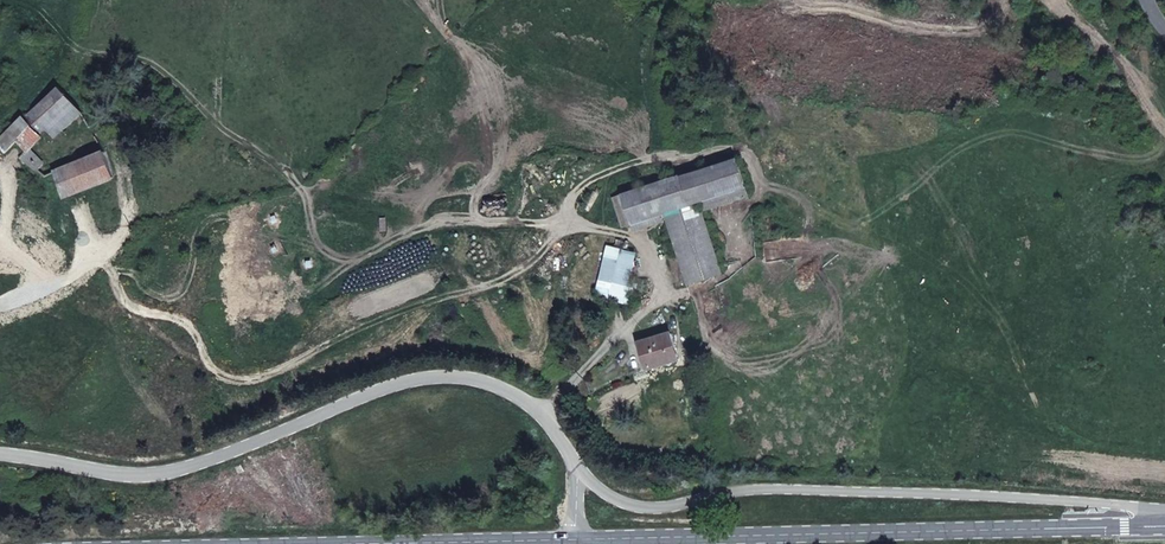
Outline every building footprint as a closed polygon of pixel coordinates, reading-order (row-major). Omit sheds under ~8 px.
[(0,135),(0,143),(10,154),(18,147),(26,157),(31,153),(45,142),(41,137),(48,131),(54,138),(66,126),(78,115),(60,87),(0,135)] [(42,163),(31,153),(26,157),(22,162),(34,171),(42,163)] [(100,154),(53,170),(61,196),(110,181),(100,154)] [(740,160),(669,180),(678,211),(712,201),(749,191),(740,160)] [(654,219),(678,211),(669,180),(612,197),(621,229),(654,219)] [(674,290),(733,272),(712,201),(678,211),(654,219),(674,290)] [(640,341),(644,366),(673,361),(668,336),(640,341)]
